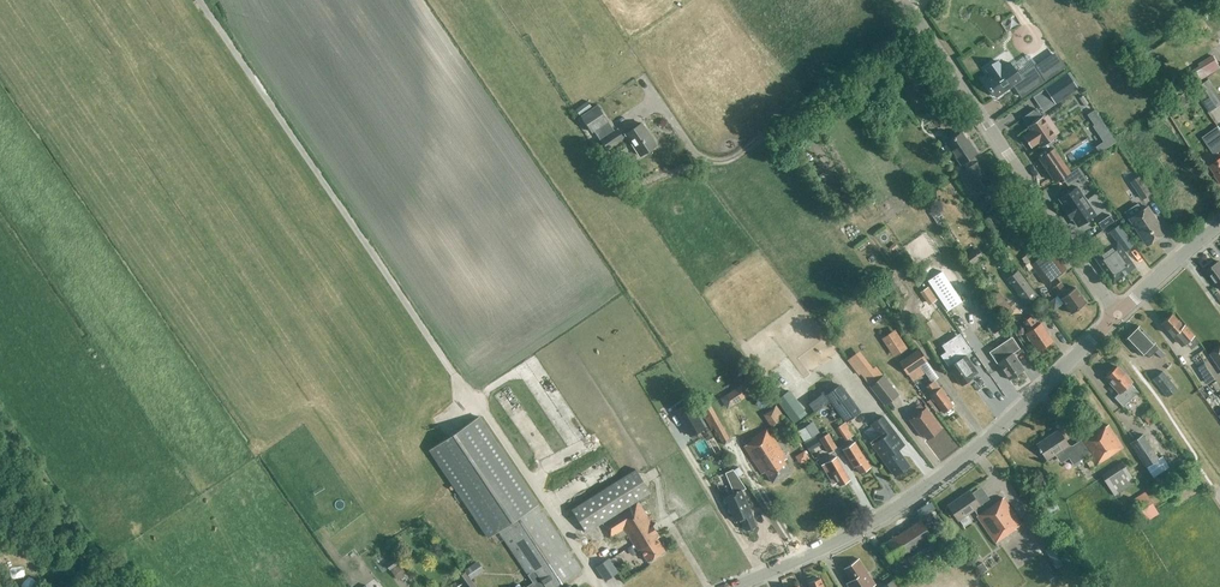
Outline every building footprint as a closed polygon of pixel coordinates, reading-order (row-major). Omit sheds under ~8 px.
[(1018,7),(1007,12),(1013,24),(1024,19),(1018,7)] [(593,54),(596,60),(603,57),(600,50),(593,54)] [(1213,55),(1198,63),(1199,66),(1191,71),(1198,82),(1219,69),(1219,67),(1213,55)] [(1021,79),(1009,62),(1002,67),(997,61),(986,69),(991,75),(984,80),(996,96),(1021,79)] [(1066,73),(1045,88),(1055,103),(1077,88),(1066,73)] [(1195,88),(1192,90),(1209,112),(1219,104),(1219,97),(1207,79),(1195,88)] [(1065,118),(1072,112),(1079,122),(1074,125),(1072,122),(1066,126),(1072,136),(1094,121),(1088,112),(1095,107),(1083,89),(1076,94),(1065,101),(1066,103),(1058,108),(1065,118)] [(592,107),(587,100),(575,109),(580,115),(592,107)] [(618,129),(613,132),(607,123),(608,122),(596,105),(580,116),(591,133),(593,132),(600,141),(601,140),(607,149),(623,138),(618,129)] [(1022,135),(1031,147),(1038,142),(1041,146),(1057,135),(1042,115),(1027,126),(1030,130),(1022,135)] [(640,155),(656,145),(641,123),(625,133),(640,155)] [(1218,126),(1202,137),(1218,160),(1209,166),(1216,175),(1215,176),(1219,184),(1219,155),(1218,152),(1219,151),(1219,129),(1218,126)] [(975,162),(971,156),(977,152),(972,145),(971,145),(961,132),(946,142),(960,163),(962,163),(966,169),(963,171),(976,191),(990,181),(984,172),(985,171),(978,160),(975,162)] [(1054,181),(1069,171),(1053,148),(1039,158),(1054,181)] [(1087,180),(1078,167),(1072,171),(1081,184),(1087,180)] [(1152,194),(1140,175),(1132,181),(1130,182),(1143,200),(1152,194)] [(1086,200),(1077,186),(1059,199),(1064,207),(1063,208),(1067,213),(1086,200)] [(1001,191),(994,196),(1000,206),(1008,202),(1001,191)] [(1077,226),(1096,213),(1086,200),(1067,213),(1071,219),(1072,218),(1077,226)] [(1016,208),(1012,201),(1006,205),(1010,211),(1016,208)] [(1146,245),(1165,232),(1148,206),(1129,219),(1146,245)] [(1124,251),(1133,244),(1119,224),(1109,231),(1117,242),(1124,251)] [(1117,242),(1095,258),(1113,283),(1135,267),(1124,251),(1117,242)] [(1056,255),(1052,249),(1041,257),(1034,248),(1025,254),(1032,264),(1031,265),(1045,284),(1066,269),(1062,263),(1063,262),(1061,258),(1057,254),(1056,255)] [(971,264),(983,256),(979,250),(967,259),(971,264)] [(1219,261),(1207,270),(1219,289),(1219,263),(1219,261)] [(1018,269),(1006,278),(1025,305),(1038,295),(1018,269)] [(942,271),(927,281),(948,311),(962,302),(942,271)] [(1075,287),(1068,292),(1060,281),(1052,287),(1060,298),(1071,313),(1085,303),(1085,301),(1075,287)] [(928,287),(919,293),(928,306),(937,300),(928,287)] [(1008,314),(1013,311),(999,292),(994,295),(1008,314)] [(980,304),(992,323),(999,318),(987,300),(980,304)] [(1184,325),(1183,326),(1172,314),(1161,323),(1180,344),(1182,345),(1183,344),(1184,344),(1189,350),(1199,341),(1184,325)] [(1038,350),(1052,340),(1040,323),(1037,325),(1031,316),(1022,322),(1029,331),(1026,333),(1027,335),(1026,337),(1029,340),(1031,340),(1038,350)] [(1149,358),(1155,352),(1158,348),(1153,343),(1154,342),(1139,326),(1126,339),(1141,355),(1144,353),(1149,358)] [(1011,338),(990,352),(1009,380),(1024,369),(1012,352),(1019,348),(1011,338)] [(938,356),(928,339),(924,342),(934,359),(938,356)] [(946,350),(949,355),(944,359),(949,366),(948,366),(961,385),(972,378),(972,377),(978,372),(973,365),(967,370),(959,359),(972,350),(964,339),(946,350)] [(927,361),(919,348),(898,362),(912,382),(925,373),(920,366),(927,361)] [(1211,354),(1219,366),(1219,348),(1211,354)] [(1132,397),(1138,392),(1130,383),(1132,381),(1125,373),(1124,373),(1117,366),(1112,371),(1110,371),(1107,374),(1107,376),(1105,377),(1119,392),(1124,388),(1132,397)] [(1165,397),(1175,390),(1162,372),(1152,380),(1165,397)] [(898,394),(883,375),(870,386),(885,405),(898,394)] [(930,395),(944,412),(945,411),(947,414),(953,409),(951,407),(953,406),(945,395),(946,394),(941,387),(940,387),(934,380),(931,382),(930,380),(924,384),(931,394),(930,395)] [(550,398),(558,394),(551,382),(543,386),(550,398)] [(836,383),(826,390),(825,389),(814,397),(821,407),(831,400),(847,423),(859,414),(836,383)] [(719,398),(726,409),(748,395),(741,384),(719,398)] [(729,441),(703,396),(694,402),(709,430),(713,428),(723,445),(729,441)] [(904,399),(900,403),(906,410),(911,406),(904,399)] [(689,402),(674,411),(689,436),(703,427),(689,402)] [(762,414),(773,431),(786,421),(775,405),(762,414)] [(927,439),(941,428),(926,408),(910,420),(921,436),(923,434),(927,439)] [(1142,415),(1142,416),(1149,425),(1158,417),(1151,409),(1150,409),(1142,415)] [(882,415),(873,422),(869,425),(879,439),(870,445),(894,477),(909,466),(897,449),(903,445),(882,415)] [(537,504),(479,417),(427,451),(486,538),(498,530),(533,582),(525,586),(554,586),(581,569),(537,504)] [(817,417),(802,424),(807,435),(822,428),(817,417)] [(856,436),(847,423),(847,422),(841,426),(850,440),(856,436)] [(1100,430),(1099,428),(1078,441),(1079,441),(1078,442),(1087,455),(1089,453),(1096,465),(1098,463),(1100,466),(1102,464),(1101,462),(1123,447),(1108,424),(1100,430)] [(772,482),(791,470),(782,457),(785,455),(767,428),(751,438),(752,440),(744,446),(760,471),(764,469),(772,482)] [(1071,447),(1069,445),(1058,429),(1036,444),(1047,459),(1055,454),(1058,459),(1064,460),(1069,457),(1073,464),(1087,455),(1078,442),(1071,447)] [(828,452),(836,447),(828,433),(820,438),(828,452)] [(1130,442),(1146,466),(1153,477),(1169,467),(1162,455),(1158,458),(1142,434),(1130,442)] [(800,450),(805,457),(813,453),(808,445),(800,450)] [(860,473),(870,467),(857,445),(851,449),(854,456),(851,458),(860,473)] [(840,485),(850,480),(836,456),(822,464),(833,484),(837,482),(840,485)] [(598,469),(608,464),(605,458),(595,463),(598,469)] [(1135,482),(1126,468),(1122,462),(1101,475),(1114,495),(1135,482)] [(659,536),(637,500),(650,492),(636,469),(572,509),(587,532),(601,523),(610,537),(613,535),(616,540),(627,534),(638,550),(640,549),(648,562),(665,550),(657,538),(659,536)] [(1054,488),(1038,498),(1042,505),(1058,495),(1054,488)] [(741,521),(745,530),(756,525),(752,517),(753,516),(742,490),(724,498),(734,521),(741,518),(743,520),(741,521)] [(948,505),(948,506),(945,508),(950,515),(953,513),(958,520),(980,505),(969,490),(948,505)] [(1158,513),(1150,500),(1144,492),(1132,500),(1145,522),(1158,513)] [(1015,528),(1021,523),(1003,497),(976,516),(997,545),(999,544),(998,541),(1015,529),(1015,528)] [(762,512),(769,532),(775,530),(769,510),(762,512)] [(910,562),(936,545),(931,537),(920,520),(881,545),(892,562),(905,554),(910,562)] [(1057,568),(1068,561),(1055,543),(1045,550),(1057,568)] [(985,568),(991,565),(987,557),(980,560),(985,568)] [(395,558),(386,564),(390,570),(399,563),(395,558)] [(609,558),(598,565),(596,567),(604,580),(617,571),(609,558)] [(873,581),(859,559),(845,569),(852,580),(847,583),(850,586),(870,586),(875,584),(873,581)] [(484,570),(477,560),(464,569),(471,579),(484,570)] [(463,586),(475,586),(464,572),(456,577),(463,586)] [(808,583),(810,586),(824,586),(820,578),(808,583)]
